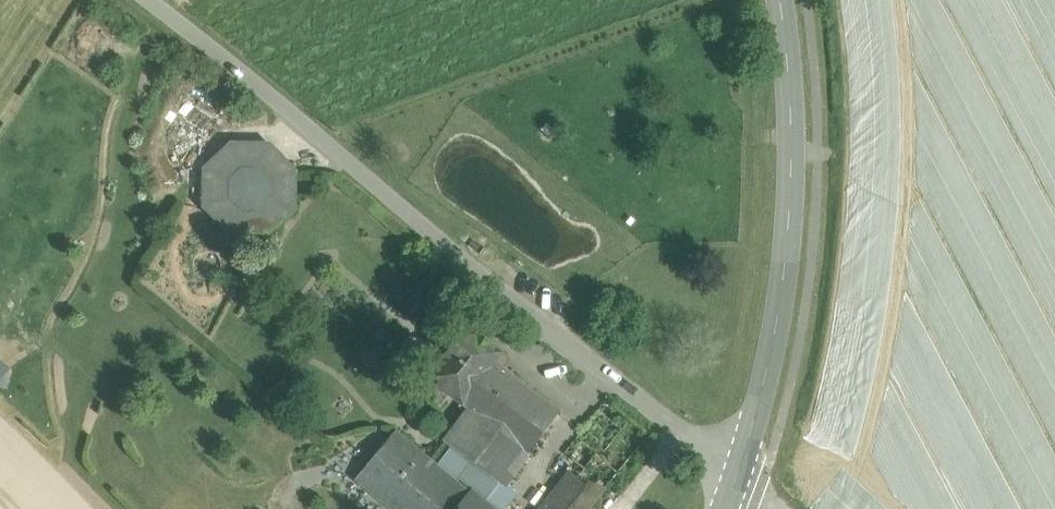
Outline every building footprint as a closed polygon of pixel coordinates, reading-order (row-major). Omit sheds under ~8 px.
[(295,171),(270,143),(232,143),(206,168),(205,205),(231,233),(267,233),(294,208),(295,171)] [(468,326),(429,378),(437,384),(427,397),(441,407),(451,394),(463,403),(495,362),(502,352),(484,338),(485,337),(470,326),(469,327),(468,326)] [(13,367),(0,357),(0,384),(13,367)] [(560,411),(495,362),(463,403),(470,409),(529,453),(560,411)] [(551,508),(589,508),(649,433),(607,399),(564,453),(584,468),(551,508)] [(529,453),(470,409),(446,441),(505,485),(529,453)] [(394,435),(357,479),(394,508),(456,508),(468,494),(394,435)] [(477,493),(468,494),(456,508),(496,508),(477,493)]
